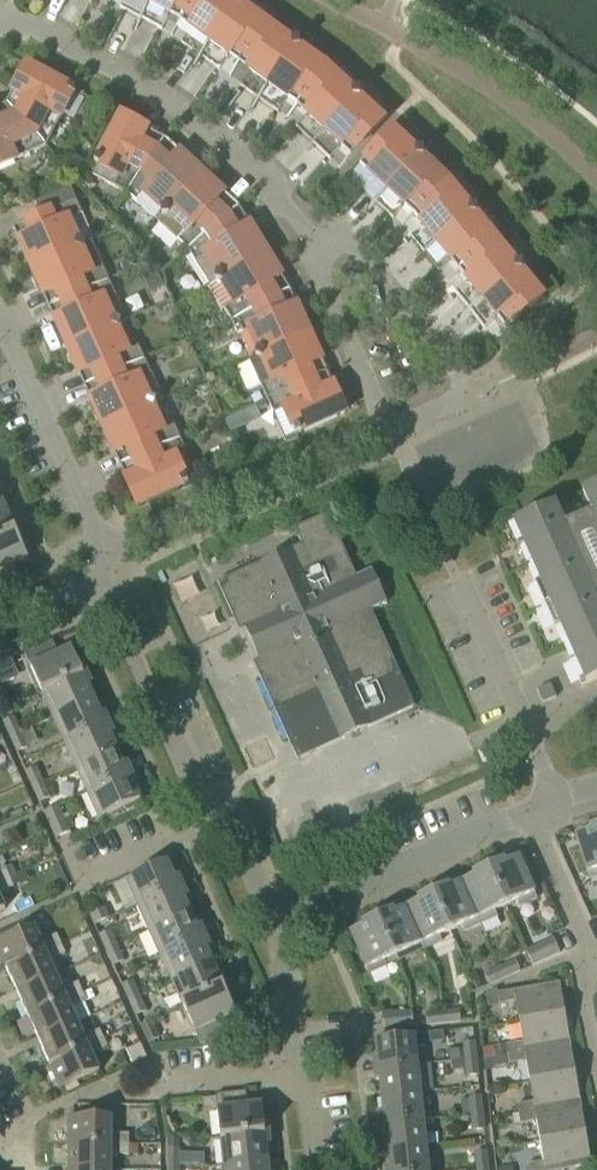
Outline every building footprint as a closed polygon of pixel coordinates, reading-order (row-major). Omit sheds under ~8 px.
[(120,8),(141,19),(151,0),(124,0),(120,8)] [(141,19),(162,30),(170,16),(181,22),(194,0),(151,0),(141,19)] [(181,22),(191,29),(181,42),(200,56),(241,0),(235,1),(234,0),(194,0),(181,22)] [(241,0),(200,56),(220,70),(229,57),(239,65),(268,25),(242,6),(241,0)] [(268,25),(239,65),(249,72),(240,85),(259,99),(300,42),(294,43),(268,25)] [(300,42),(259,99),(278,113),(288,100),(298,107),(329,69),(301,48),(300,42)] [(27,65),(6,104),(46,146),(76,91),(27,65)] [(307,115),(296,127),(313,143),(360,93),(354,93),(329,69),(298,107),(307,115)] [(360,93),(313,143),(330,160),(341,148),(351,157),(384,121),(361,98),(360,93)] [(6,104),(0,107),(0,167),(46,146),(6,104)] [(127,194),(166,139),(121,115),(89,174),(127,194)] [(376,203),(424,152),(418,153),(394,130),(360,166),(370,175),(359,186),(376,203)] [(166,139),(127,194),(158,222),(202,173),(166,139)] [(424,158),(424,152),(376,203),(394,219),(404,208),(413,216),(449,182),(424,158)] [(240,207),(202,173),(158,222),(188,250),(240,207)] [(421,226),(409,236),(424,254),(478,210),(472,210),(449,182),(413,216),(421,226)] [(84,245),(84,244),(80,242),(70,220),(83,214),(71,187),(35,202),(41,216),(13,228),(31,268),(84,245)] [(240,207),(188,250),(210,287),(217,282),(217,281),(266,251),(240,207)] [(477,216),(478,210),(424,254),(439,273),(451,262),(459,272),(497,241),(477,216)] [(84,245),(31,268),(49,308),(110,281),(92,240),(84,244),(84,245)] [(497,241),(459,272),(467,281),(455,292),(470,310),(523,266),(517,266),(497,241)] [(291,290),(266,251),(217,281),(217,282),(222,283),(234,304),(225,310),(232,322),(291,290)] [(144,279),(158,273),(149,263),(139,268),(144,279)] [(523,266),(470,310),(485,328),(497,318),(505,329),(543,297),(523,272),(523,266)] [(110,281),(49,308),(67,348),(120,324),(128,321),(110,281)] [(291,290),(232,322),(238,335),(248,330),(258,351),(257,356),(257,357),(310,333),(291,290)] [(120,324),(67,348),(85,387),(145,360),(139,346),(129,351),(119,329),(120,324)] [(257,357),(257,356),(249,360),(267,400),(328,373),(310,333),(257,357)] [(145,360),(85,387),(102,427),(156,403),(156,404),(163,400),(145,360)] [(328,373),(267,400),(274,414),(284,409),(296,436),(346,413),(328,373)] [(156,403),(102,427),(120,466),(181,439),(175,425),(164,430),(154,408),(156,404),(156,403)] [(232,434),(246,427),(240,416),(226,422),(232,434)] [(199,479),(181,439),(120,466),(138,506),(199,479)] [(568,643),(576,660),(570,663),(581,686),(596,679),(596,486),(583,492),(592,513),(565,526),(555,505),(514,523),(568,643)] [(5,507),(0,510),(0,540),(20,531),(16,520),(12,522),(5,507)] [(297,760),(415,707),(372,611),(387,603),(372,570),(357,577),(328,514),(295,529),(302,545),(218,583),(232,615),(239,613),(266,675),(260,678),(297,760)] [(20,531),(0,540),(0,587),(21,578),(15,565),(28,559),(21,543),(25,541),(20,531)] [(43,693),(87,673),(83,662),(79,664),(72,648),(58,654),(52,641),(25,653),(43,693)] [(0,665),(0,678),(3,684),(19,677),(11,660),(0,665)] [(87,673),(43,693),(54,718),(95,699),(88,685),(92,683),(87,673)] [(543,703),(556,697),(551,684),(537,690),(543,703)] [(95,699),(54,718),(65,743),(110,723),(105,712),(101,714),(95,699)] [(10,737),(21,733),(14,717),(4,722),(10,737)] [(115,733),(110,723),(65,743),(76,768),(117,750),(111,735),(115,733)] [(21,733),(10,737),(17,753),(28,748),(21,733)] [(124,764),(117,750),(76,768),(88,793),(133,773),(128,762),(124,764)] [(33,787),(43,783),(36,768),(26,772),(33,787)] [(133,773),(88,793),(99,819),(123,808),(127,811),(135,808),(135,803),(140,801),(133,785),(137,783),(133,773)] [(50,798),(43,783),(33,787),(40,803),(50,798)] [(56,839),(70,832),(59,806),(44,812),(56,839)] [(590,828),(590,831),(576,835),(589,879),(596,876),(596,826),(590,828)] [(489,867),(506,906),(517,901),(519,907),(537,898),(519,857),(505,863),(503,861),(489,867)] [(138,905),(183,885),(179,875),(175,877),(167,861),(126,879),(138,905)] [(10,877),(5,867),(0,870),(0,881),(10,877)] [(506,906),(489,867),(474,874),(475,877),(462,883),(481,924),(498,916),(495,911),(506,906)] [(10,877),(0,881),(0,893),(14,886),(10,877)] [(448,886),(433,892),(451,931),(461,926),(464,932),(481,924),(462,883),(449,888),(448,886)] [(188,896),(183,885),(138,905),(150,931),(190,912),(184,898),(188,896)] [(451,931),(433,892),(418,899),(419,902),(407,908),(425,949),(442,941),(440,936),(451,931)] [(95,925),(109,919),(105,908),(91,915),(95,925)] [(393,911),(378,917),(395,956),(398,961),(425,949),(407,908),(394,913),(393,911)] [(197,927),(190,912),(150,931),(161,956),(206,935),(201,925),(197,927)] [(395,956),(378,917),(363,924),(364,927),(350,933),(369,974),(387,966),(385,961),(395,956)] [(61,944),(57,935),(41,942),(34,926),(0,942),(0,955),(6,969),(61,944)] [(107,950),(117,946),(110,931),(100,935),(107,950)] [(206,935),(161,956),(172,981),(213,962),(206,948),(210,946),(206,935)] [(532,966),(559,953),(554,939),(526,951),(532,966)] [(66,954),(61,944),(6,969),(17,993),(56,975),(50,961),(66,954)] [(124,961),(117,946),(107,950),(114,966),(124,961)] [(500,968),(505,978),(520,971),(516,961),(500,968)] [(220,977),(213,962),(172,981),(183,1006),(228,986),(224,975),(220,977)] [(505,978),(500,968),(485,975),(490,985),(505,978)] [(56,975),(17,993),(28,1017),(83,992),(78,982),(62,990),(56,975)] [(129,1001),(139,996),(133,981),(122,985),(129,1001)] [(497,990),(488,994),(490,1006),(500,1005),(516,1002),(520,1022),(565,1014),(560,983),(543,986),(540,986),(505,993),(498,994),(497,990)] [(228,986),(183,1006),(201,1045),(229,1032),(223,1020),(236,1014),(229,998),(233,996),(228,986)] [(83,992),(28,1017),(38,1041),(77,1023),(71,1009),(87,1002),(83,992)] [(146,1011),(139,996),(129,1001),(136,1016),(146,1011)] [(384,1030),(414,1027),(412,1011),(382,1015),(384,1030)] [(443,1012),(444,1023),(460,1022),(459,1011),(443,1012)] [(444,1023),(443,1012),(426,1014),(427,1025),(444,1023)] [(565,1014),(520,1022),(523,1042),(507,1045),(507,1047),(509,1055),(570,1044),(565,1014)] [(160,1038),(152,1020),(140,1026),(148,1043),(160,1038)] [(77,1023),(38,1041),(49,1065),(104,1040),(100,1030),(84,1037),(77,1023)] [(375,1069),(418,1064),(415,1036),(376,1040),(378,1058),(373,1058),(375,1069)] [(104,1040),(49,1065),(60,1089),(99,1072),(92,1056),(108,1049),(104,1040)] [(466,1060),(477,1058),(475,1042),(464,1043),(466,1060)] [(127,1051),(133,1064),(138,1062),(147,1058),(144,1052),(144,1051),(141,1044),(127,1051)] [(576,1074),(570,1044),(509,1055),(509,1057),(510,1065),(527,1062),(530,1082),(576,1074)] [(496,1059),(509,1057),(509,1055),(507,1047),(495,1049),(496,1059)] [(457,1048),(447,1049),(448,1058),(458,1057),(457,1048)] [(477,1058),(466,1060),(467,1069),(468,1076),(479,1075),(477,1058)] [(453,1070),(467,1069),(466,1060),(452,1061),(453,1070)] [(418,1064),(375,1069),(376,1081),(380,1080),(382,1096),(421,1092),(418,1064)] [(576,1074),(530,1082),(534,1102),(517,1105),(519,1115),(581,1104),(576,1074)] [(216,1095),(217,1099),(202,1100),(203,1111),(218,1110),(221,1138),(270,1132),(268,1121),(264,1122),(262,1104),(248,1106),(246,1091),(216,1095)] [(421,1092),(382,1096),(384,1112),(379,1113),(380,1124),(424,1119),(421,1092)] [(472,1114),(483,1113),(481,1096),(470,1098),(471,1105),(472,1114)] [(581,1104),(519,1115),(521,1124),(537,1121),(541,1142),(586,1134),(581,1104)] [(483,1113),(472,1114),(473,1131),(484,1130),(483,1113)] [(68,1144),(128,1145),(128,1134),(111,1134),(111,1117),(68,1117),(68,1144)] [(424,1119),(380,1124),(382,1135),(386,1135),(388,1151),(427,1147),(424,1119)] [(271,1144),(270,1132),(221,1138),(224,1166),(268,1161),(266,1144),(271,1144)] [(541,1142),(544,1162),(528,1165),(529,1169),(563,1169),(592,1165),(586,1134),(541,1142)] [(68,1169),(111,1169),(111,1155),(128,1155),(128,1145),(68,1144),(68,1169)] [(388,1151),(389,1167),(385,1167),(385,1169),(429,1169),(427,1147),(388,1151)] [(168,1166),(180,1166),(180,1153),(180,1149),(169,1149),(168,1166)] [(477,1169),(488,1168),(487,1151),(476,1152),(477,1169)] [(180,1153),(180,1166),(194,1166),(194,1153),(180,1153)] [(268,1161),(224,1166),(224,1169),(269,1169),(268,1161)]
